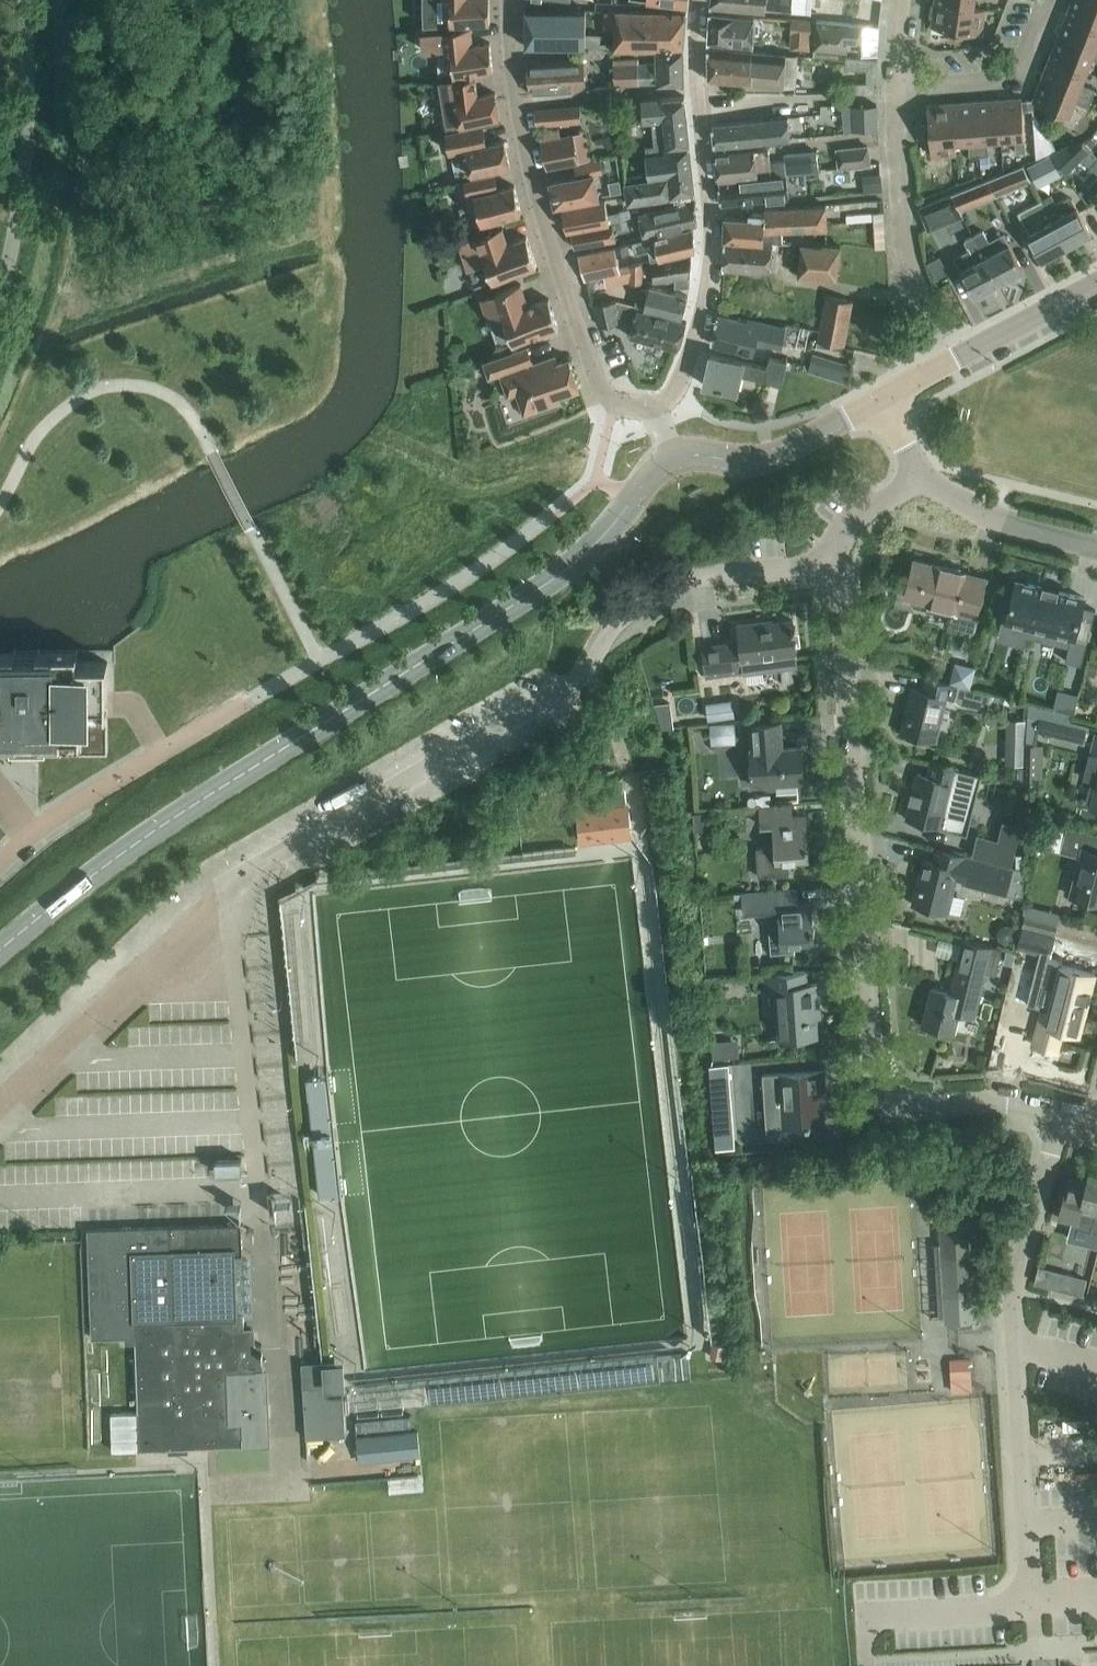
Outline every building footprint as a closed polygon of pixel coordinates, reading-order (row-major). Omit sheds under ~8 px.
[(424,24),(490,22),(490,21),(489,0),(423,0),(424,24)] [(712,4),(792,11),(811,12),(813,0),(712,0),(712,4)] [(954,40),(960,4),(935,0),(931,26),(949,28),(947,39),(954,40)] [(1096,24),(1096,0),(1071,0),(1066,12),(1096,24)] [(960,4),(954,40),(961,41),(963,30),(981,33),(985,8),(973,6),(960,4)] [(526,46),(586,45),(585,7),(526,8),(526,46)] [(616,32),(635,32),(636,26),(659,27),(659,23),(665,23),(664,26),(685,27),(686,11),(616,9),(616,25),(616,32)] [(709,11),(709,41),(756,42),(757,13),(709,11)] [(1066,12),(1058,34),(1096,50),(1096,24),(1066,12)] [(814,19),(792,17),(791,31),(813,33),(814,19)] [(848,50),(849,37),(863,38),(864,25),(817,21),(815,48),(848,50)] [(635,32),(616,32),(615,47),(656,47),(683,46),(685,27),(664,26),(665,23),(659,23),(659,27),(636,26),(635,32)] [(864,25),(863,38),(879,40),(879,26),(864,25)] [(454,74),(493,69),(490,41),(472,43),(470,26),(439,29),(441,48),(451,47),(454,74)] [(1058,34),(1050,55),(1086,70),(1091,57),(1096,59),(1096,50),(1058,34)] [(683,46),(656,47),(656,53),(656,62),(637,63),(637,58),(613,59),(614,83),(684,81),(683,46)] [(708,60),(708,64),(709,81),(780,85),(782,54),(732,51),(708,50),(708,60)] [(1041,77),(1092,98),(1096,88),(1081,82),(1086,70),(1050,55),(1041,77)] [(570,57),(526,61),(529,92),(572,89),(582,88),(579,57),(570,57)] [(851,95),(876,96),(876,60),(844,59),(844,72),(863,72),(863,83),(851,83),(851,95)] [(458,108),(460,124),(499,117),(495,91),(470,96),(469,89),(476,89),(475,76),(440,79),(445,110),(458,108)] [(1092,98),(1041,77),(1032,100),(1069,114),(1074,100),(1089,106),(1092,98)] [(653,137),(654,144),(654,147),(665,145),(690,144),(685,95),(641,99),(643,120),(652,119),(653,137)] [(998,99),(1001,138),(1014,137),(1015,153),(1026,152),(1021,97),(998,99)] [(1032,108),(1031,98),(1022,99),(1023,109),(1032,108)] [(975,100),(979,155),(988,155),(987,140),(1001,138),(998,99),(975,100)] [(954,128),(955,142),(968,141),(969,156),(979,155),(975,100),(952,102),(954,128)] [(918,131),(954,128),(952,102),(928,104),(929,123),(917,124),(918,131)] [(581,120),(580,104),(534,108),(536,124),(581,120)] [(871,118),(871,105),(850,106),(851,119),(871,118)] [(763,119),(762,117),(713,123),(715,145),(765,141),(763,119)] [(876,120),(854,121),(855,130),(877,129),(876,120)] [(471,174),(510,166),(504,140),(485,144),(484,138),(485,137),(483,125),(446,130),(449,151),(466,148),(471,174)] [(546,167),(579,161),(573,133),(560,135),(559,128),(539,132),(546,167)] [(954,128),(918,131),(918,138),(930,137),(931,155),(956,153),(955,142),(954,128)] [(1090,150),(1081,140),(1067,143),(1056,149),(1052,151),(1067,172),(1083,156),(1090,150)] [(666,152),(646,155),(650,178),(667,175),(693,171),(690,144),(665,145),(666,152)] [(872,164),(869,144),(836,147),(838,168),(872,164)] [(757,175),(771,174),(769,161),(768,146),(754,148),(716,153),(719,180),(728,179),(727,174),(757,170),(757,175)] [(1051,153),(1027,165),(1038,186),(1062,174),(1051,153)] [(604,172),(601,158),(572,164),(574,176),(549,182),(554,205),(601,194),(597,174),(604,172)] [(785,172),(784,159),(769,161),(771,174),(785,172)] [(997,195),(1032,181),(1024,165),(1006,172),(988,179),(997,195)] [(667,175),(670,195),(680,194),(681,200),(694,197),(693,192),(695,191),(693,171),(667,175)] [(481,222),(521,212),(514,184),(498,188),(497,186),(498,186),(495,174),(464,181),(467,194),(474,192),(481,222)] [(718,181),(721,204),(768,199),(789,197),(786,174),(718,181)] [(647,199),(670,195),(667,175),(650,178),(644,179),(647,199)] [(1087,185),(1095,193),(1096,195),(1096,175),(1087,185)] [(628,202),(647,199),(644,179),(625,182),(628,202)] [(997,195),(988,179),(970,186),(952,193),(960,210),(997,195)] [(918,207),(926,228),(961,215),(952,193),(918,207)] [(1051,194),(1041,199),(1042,200),(1066,247),(1091,234),(1077,207),(1072,197),(1067,196),(1055,202),(1051,195),(1051,194)] [(570,229),(570,230),(612,220),(613,220),(622,218),(620,209),(611,211),(609,203),(607,204),(605,198),(561,207),(566,230),(570,229)] [(1041,199),(1018,211),(1020,214),(1042,260),(1066,247),(1042,200),(1041,199)] [(695,202),(640,214),(644,234),(697,222),(695,202)] [(726,217),(724,239),(772,242),(783,243),(783,229),(800,229),(828,227),(827,204),(765,208),(764,215),(749,214),(749,218),(726,217)] [(612,220),(570,230),(574,247),(617,238),(613,220),(612,220)] [(507,241),(501,224),(460,239),(469,265),(484,259),(492,280),(537,264),(527,234),(507,241)] [(660,256),(695,247),(693,226),(633,241),(633,243),(636,252),(648,249),(650,258),(660,256)] [(983,230),(974,235),(998,282),(1023,269),(1003,232),(989,240),(983,230)] [(970,251),(955,259),(960,268),(975,295),(998,282),(974,235),(964,240),(970,251)] [(771,273),(772,242),(724,239),(722,270),(771,273)] [(798,275),(836,278),(838,247),(800,244),(798,275)] [(583,280),(619,271),(613,248),(577,256),(583,280)] [(674,286),(689,286),(692,251),(654,259),(652,282),(674,278),(674,286)] [(643,261),(630,264),(630,282),(643,283),(643,261)] [(687,294),(649,284),(638,288),(634,303),(681,316),(687,294)] [(518,286),(479,302),(489,324),(503,318),(514,345),(559,327),(547,299),(527,307),(518,286)] [(843,346),(847,326),(852,300),(825,295),(823,307),(817,306),(812,328),(819,329),(817,341),(843,346)] [(600,326),(616,322),(614,299),(592,304),(600,326)] [(677,347),(686,320),(636,308),(629,335),(677,347)] [(781,345),(784,327),(748,320),(747,324),(717,316),(713,331),(711,342),(753,353),(756,339),(781,345)] [(528,347),(483,361),(489,377),(501,373),(508,395),(518,392),(525,414),(561,402),(559,396),(579,389),(569,359),(558,362),(556,356),(534,363),(528,347)] [(769,356),(767,366),(710,353),(703,383),(736,391),(739,374),(782,383),(787,361),(787,360),(769,356)] [(831,377),(836,363),(812,355),(808,369),(831,377)] [(986,577),(914,559),(904,596),(955,609),(951,623),(973,629),(986,577)] [(1016,579),(1006,618),(1071,635),(1065,659),(1081,663),(1095,608),(1083,605),(1085,596),(1016,579)] [(707,677),(767,669),(799,665),(798,654),(799,654),(794,620),(762,624),(762,621),(738,624),(741,644),(725,646),(724,643),(703,645),(707,677)] [(102,666),(39,667),(39,662),(14,662),(14,667),(0,667),(0,752),(16,752),(16,743),(38,743),(38,752),(107,752),(107,666),(102,666)] [(990,702),(997,704),(999,695),(993,694),(987,692),(925,677),(922,690),(912,688),(901,733),(935,741),(945,698),(954,700),(960,704),(975,708),(983,707),(984,707),(989,707),(990,702)] [(671,701),(653,702),(661,724),(662,727),(667,727),(673,727),(671,701)] [(1070,721),(1072,713),(1033,703),(1035,728),(1083,741),(1087,725),(1070,721)] [(709,724),(736,722),(735,705),(707,707),(709,724)] [(797,782),(804,781),(801,746),(779,748),(779,738),(782,737),(781,722),(750,724),(752,750),(751,750),(753,785),(780,783),(779,781),(797,779),(797,782)] [(711,728),(712,750),(737,748),(736,727),(711,728)] [(1096,734),(1086,777),(1096,779),(1096,734)] [(1006,758),(1005,763),(1023,764),(1023,758),(1024,737),(1006,737),(1006,758)] [(606,749),(591,754),(594,765),(609,760),(606,749)] [(908,807),(905,818),(916,821),(916,819),(932,823),(932,824),(956,830),(959,831),(968,792),(976,794),(980,776),(981,777),(982,774),(932,761),(928,775),(918,772),(913,790),(911,789),(908,800),(911,800),(909,807),(908,807)] [(1096,787),(1092,786),(1088,801),(1093,802),(1092,806),(1096,807),(1096,785),(1096,787)] [(577,795),(579,809),(578,809),(582,842),(632,836),(628,803),(627,803),(625,789),(577,795)] [(790,874),(789,862),(809,861),(805,811),(792,812),(792,805),(760,807),(761,825),(774,824),(775,846),(756,847),(758,876),(790,874)] [(1011,866),(1021,824),(1002,819),(998,839),(978,834),(973,857),(1011,866)] [(1066,826),(1061,849),(1082,854),(1072,896),(1096,902),(1096,834),(1066,826)] [(962,884),(1022,899),(1023,869),(1011,866),(973,857),(937,848),(934,861),(924,858),(913,903),(947,912),(955,878),(963,879),(962,884)] [(797,889),(742,893),(744,911),(772,909),(773,930),(769,931),(771,951),(771,958),(796,956),(795,950),(795,945),(815,944),(812,902),(798,903),(797,889)] [(1022,927),(1055,935),(1054,935),(1058,921),(1025,912),(1022,927)] [(996,973),(1002,948),(963,938),(950,990),(932,985),(923,1023),(956,1032),(961,1012),(976,1016),(988,971),(996,973)] [(1094,973),(1060,964),(1049,1007),(1042,1005),(1033,1041),(1058,1048),(1062,1031),(1079,1035),(1094,973)] [(805,971),(765,974),(767,991),(776,990),(779,1039),(817,1036),(814,1006),(818,1006),(817,983),(806,984),(805,971)] [(1001,1009),(996,1059),(1016,1061),(1022,1011),(1001,1009)] [(739,1063),(739,1045),(713,1045),(713,1062),(739,1063)] [(993,1060),(992,1071),(1011,1072),(1012,1062),(993,1060)] [(824,1093),(822,1070),(763,1074),(768,1138),(791,1137),(790,1125),(822,1123),(820,1093),(824,1093)] [(715,1090),(711,1090),(715,1150),(719,1150),(734,1149),(730,1089),(715,1090)] [(1089,1171),(1085,1184),(1069,1180),(1060,1217),(1091,1225),(1090,1230),(1096,1232),(1096,1173),(1089,1171)] [(970,1219),(941,1220),(946,1320),(975,1319),(970,1219)] [(140,1449),(271,1444),(268,1379),(264,1379),(263,1344),(254,1344),(254,1329),(245,1330),(244,1316),(238,1316),(236,1254),(243,1253),(242,1223),(85,1229),(89,1337),(125,1336),(126,1341),(136,1341),(140,1449)] [(1076,1276),(1063,1272),(1059,1288),(1072,1291),(1076,1276)] [(972,1375),(970,1359),(950,1360),(951,1376),(972,1375)] [(341,1364),(327,1365),(328,1383),(342,1382),(341,1364)] [(937,1386),(934,1364),(911,1367),(913,1389),(937,1386)] [(879,1391),(878,1365),(831,1366),(832,1391),(879,1391)] [(311,1379),(303,1380),(306,1437),(346,1434),(343,1383),(311,1385),(311,1379)] [(418,1430),(374,1435),(356,1436),(359,1463),(376,1461),(421,1456),(418,1430)]
